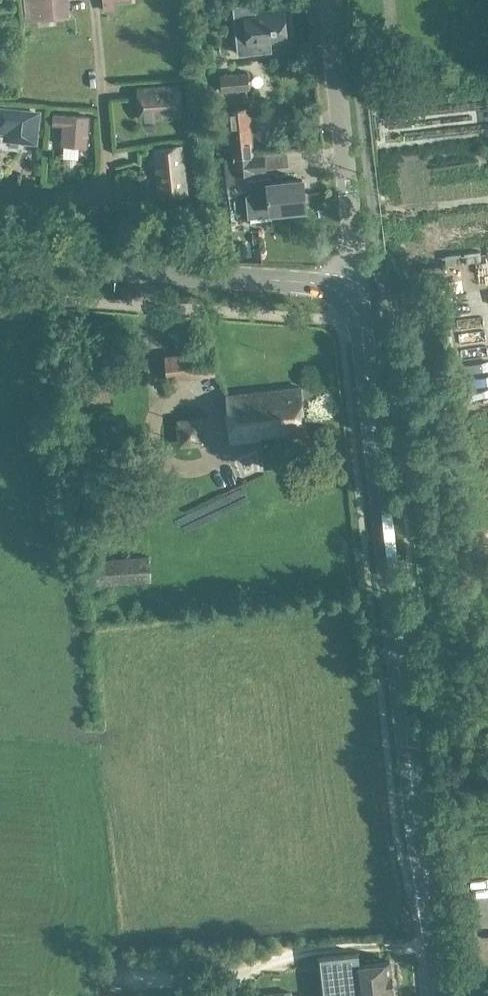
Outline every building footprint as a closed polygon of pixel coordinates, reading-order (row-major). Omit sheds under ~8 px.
[(24,6),(31,5),(33,21),(69,17),(68,5),(70,5),(70,0),(24,0),(24,6)] [(104,12),(117,11),(117,2),(132,0),(103,0),(104,12)] [(233,5),(238,53),(270,49),(269,39),(287,37),(284,10),(254,13),(253,3),(233,5)] [(227,75),(224,76),(219,77),(221,94),(247,90),(245,74),(227,76),(227,75)] [(181,84),(137,87),(139,121),(182,119),(181,84)] [(5,123),(4,141),(38,144),(41,111),(0,107),(0,122),(5,123)] [(232,156),(253,154),(249,109),(228,110),(232,156)] [(53,114),(52,125),(62,126),(61,145),(89,148),(91,117),(53,114)] [(435,133),(435,141),(485,140),(485,131),(435,133)] [(184,145),(154,147),(159,198),(188,195),(184,145)] [(253,154),(232,156),(233,158),(234,173),(265,170),(264,155),(253,156),(253,154)] [(233,158),(223,158),(225,185),(235,184),(234,173),(233,158)] [(248,194),(245,194),(247,218),(273,216),(273,211),(305,208),(302,178),(270,181),(261,182),(260,178),(247,179),(248,194)] [(212,350),(165,355),(167,381),(216,375),(212,350)] [(286,447),(285,435),(305,433),(300,388),(228,395),(232,441),(260,438),(261,451),(262,451),(264,469),(288,466),(286,447)] [(178,444),(179,444),(180,444),(203,443),(204,443),(204,442),(205,441),(202,419),(202,418),(201,418),(200,417),(178,418),(177,418),(176,418),(176,419),(176,420),(177,443),(178,444)] [(89,561),(92,585),(151,581),(149,557),(89,561)] [(390,960),(359,963),(358,953),(322,956),(326,995),(324,995),(394,995),(390,960)]
